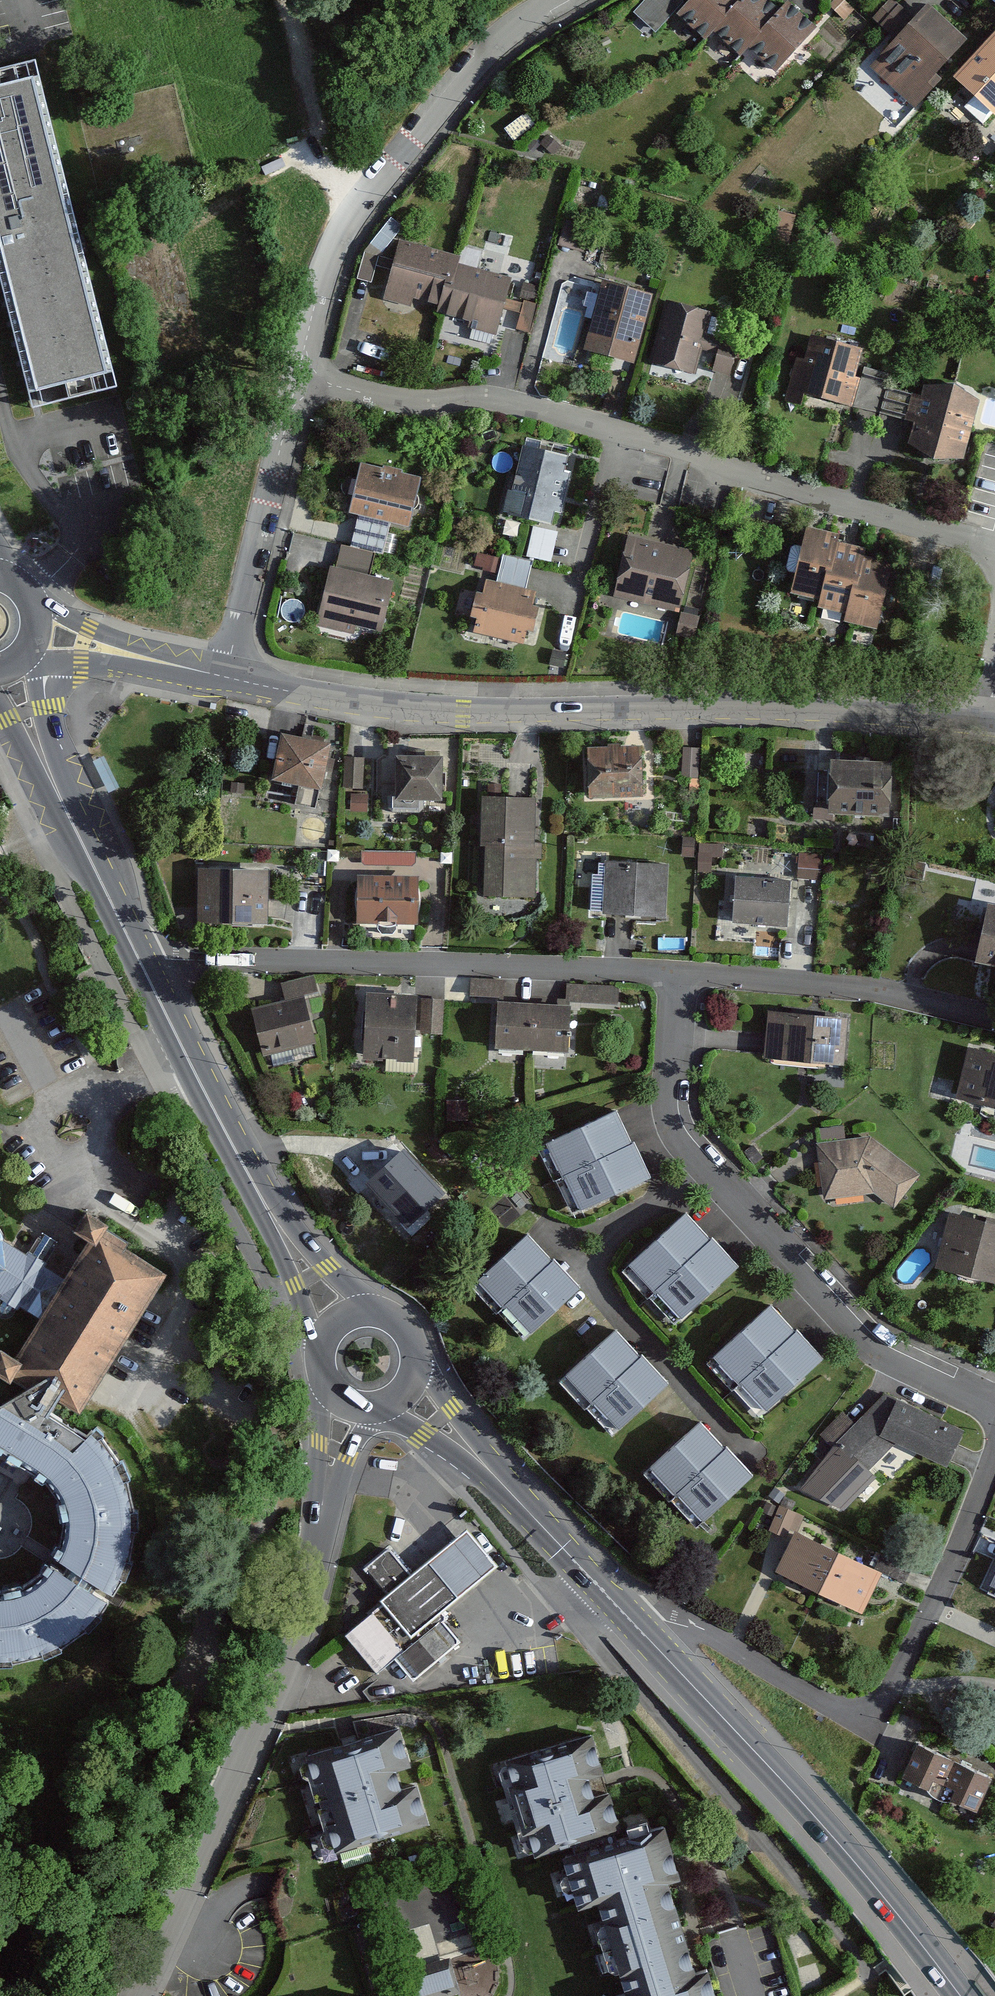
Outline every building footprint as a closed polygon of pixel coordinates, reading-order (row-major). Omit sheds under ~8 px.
[(633,11),(654,30),(680,2),(678,0),(644,0),(633,11)] [(677,13),(705,38),(712,30),(739,0),(689,0),(677,13)] [(768,0),(739,0),(712,30),(740,54),(748,45),(779,10),(768,0)] [(814,26),(788,2),(779,10),(748,45),(775,69),(814,26)] [(965,39),(928,4),(871,65),(914,105),(939,79),(932,73),(965,39)] [(907,13),(898,5),(880,23),(889,32),(907,13)] [(952,76),(994,116),(994,30),(952,76)] [(37,62),(0,71),(0,286),(30,408),(117,387),(49,113),(37,62)] [(387,289),(444,305),(455,264),(458,256),(400,240),(387,289)] [(510,279),(455,264),(444,305),(473,313),(470,326),(495,333),(510,279)] [(650,295),(602,282),(584,348),(632,361),(650,295)] [(710,314),(667,303),(652,362),(695,373),(710,314)] [(862,349),(812,337),(805,362),(796,360),(786,400),(800,404),(803,392),(848,403),(862,349)] [(715,367),(733,373),(741,346),(722,341),(715,367)] [(954,386),(924,385),(909,443),(932,456),(963,456),(977,401),(954,386)] [(565,457),(522,447),(507,512),(550,522),(553,509),(559,511),(568,472),(562,471),(565,457)] [(360,464),(349,511),(408,524),(419,478),(400,473),(401,471),(382,466),(382,469),(360,464)] [(529,552),(552,557),(559,528),(535,523),(529,552)] [(836,535),(806,527),(791,591),(821,598),(834,542),(836,535)] [(692,552),(627,536),(613,593),(678,608),(692,552)] [(863,548),(834,542),(821,598),(819,604),(848,611),(861,556),(863,548)] [(479,548),(475,566),(497,571),(501,553),(479,548)] [(500,576),(530,583),(535,557),(505,550),(500,576)] [(890,562),(861,556),(848,611),(846,620),(875,626),(890,562)] [(391,581),(329,567),(318,616),(380,630),(391,581)] [(534,591),(485,580),(474,631),(523,641),(534,591)] [(328,744),(281,734),(273,778),(299,783),(296,801),(315,805),(328,744)] [(700,777),(701,745),(691,745),(683,745),(682,776),(700,777)] [(639,747),(588,748),(589,795),(640,794),(639,747)] [(345,785),(366,785),(366,752),(345,752),(345,785)] [(441,756),(396,755),(395,797),(440,797),(441,756)] [(889,762),(831,760),(829,811),(887,813),(889,762)] [(511,798),(483,797),(482,842),(486,842),(485,895),(532,896),(534,842),(531,842),(532,798),(511,798)] [(368,848),(368,862),(415,861),(415,847),(368,848)] [(665,865),(605,863),(603,913),(663,915),(665,865)] [(265,869),(199,869),(199,921),(265,921),(265,869)] [(415,876),(358,876),(357,921),(415,922),(415,876)] [(788,880),(736,877),(734,921),(786,924),(788,880)] [(990,904),(980,949),(977,960),(994,964),(994,905),(990,904)] [(311,975),(281,983),(285,997),(315,989),(311,975)] [(618,986),(568,985),(568,1000),(618,1002),(618,986)] [(414,994),(367,993),(365,1058),(413,1059),(414,994)] [(302,996),(253,1008),(265,1053),(314,1040),(302,996)] [(442,997),(420,996),(419,1030),(441,1031),(442,997)] [(534,1003),(499,1002),(498,1048),(532,1049),(534,1003)] [(567,1004),(534,1003),(532,1049),(566,1050),(567,1004)] [(845,1017),(768,1013),(766,1042),(765,1057),(843,1061),(845,1017)] [(969,1048),(957,1095),(994,1104),(994,1055),(969,1048)] [(630,1142),(614,1110),(547,1143),(563,1175),(565,1174),(630,1142)] [(870,1136),(817,1142),(819,1157),(823,1197),(876,1191),(893,1205),(918,1175),(870,1136)] [(630,1142),(565,1174),(581,1207),(649,1173),(632,1141),(630,1142)] [(381,1174),(403,1153),(393,1142),(370,1163),(381,1174)] [(439,1192),(403,1153),(381,1174),(370,1183),(406,1222),(439,1192)] [(64,1279),(46,1267),(48,1262),(47,1261),(58,1242),(45,1234),(42,1240),(38,1238),(29,1252),(28,1252),(26,1255),(11,1245),(4,1240),(4,1238),(3,1233),(0,1228),(0,1293),(1,1294),(0,1295),(0,1318),(2,1319),(7,1319),(10,1318),(13,1316),(19,1306),(40,1319),(16,1359),(0,1350),(0,1351),(0,1378),(11,1384),(16,1375),(34,1386),(7,1402),(0,1407),(0,1455),(26,1471),(46,1484),(47,1485),(60,1505),(59,1506),(62,1523),(65,1523),(65,1531),(61,1546),(55,1560),(71,1571),(69,1574),(67,1577),(51,1566),(44,1576),(34,1584),(15,1592),(1,1593),(0,1593),(0,1667),(4,1667),(33,1664),(72,1646),(94,1632),(111,1605),(93,1593),(97,1587),(115,1598),(129,1573),(134,1551),(136,1519),(131,1488),(118,1460),(108,1447),(91,1435),(87,1442),(51,1420),(61,1404),(79,1415),(168,1270),(105,1232),(109,1226),(86,1212),(73,1233),(88,1242),(64,1279)] [(708,1239),(684,1213),(630,1264),(653,1289),(655,1287),(708,1239)] [(950,1213),(937,1266),(994,1280),(994,1224),(950,1213)] [(550,1260),(526,1234),(478,1278),(503,1304),(505,1302),(550,1260)] [(710,1237),(708,1239),(655,1287),(681,1315),(735,1264),(710,1237)] [(553,1258),(550,1260),(505,1302),(530,1329),(578,1286),(553,1258)] [(794,1331),(769,1305),(715,1357),(739,1383),(741,1381),(794,1331)] [(796,1329),(794,1331),(741,1381),(765,1407),(821,1355),(796,1329)] [(639,1357),(614,1330),(567,1374),(591,1401),(593,1399),(639,1357)] [(641,1355),(639,1357),(593,1399),(618,1426),(666,1382),(641,1355)] [(962,1430),(884,1392),(853,1423),(842,1412),(819,1434),(829,1444),(833,1441),(863,1472),(895,1440),(945,1465),(962,1430)] [(723,1448),(698,1422),(651,1466),(675,1492),(677,1490),(723,1448)] [(725,1446),(723,1448),(677,1490),(702,1517),(750,1473),(725,1446)] [(780,1504),(770,1528),(786,1535),(797,1511),(780,1504)] [(464,1529),(410,1575),(440,1610),(494,1564),(464,1529)] [(776,1569),(820,1591),(839,1552),(795,1530),(776,1569)] [(440,1620),(445,1616),(440,1610),(410,1575),(386,1548),(365,1566),(391,1596),(345,1635),(374,1669),(391,1654),(413,1679),(458,1641),(440,1620)] [(879,1572),(839,1552),(820,1591),(860,1611),(879,1572)] [(889,1558),(883,1571),(904,1581),(910,1568),(889,1558)] [(400,1727),(307,1754),(334,1848),(427,1822),(416,1785),(399,1790),(393,1770),(411,1765),(400,1727)] [(590,1733),(506,1759),(513,1782),(509,1783),(525,1833),(529,1832),(535,1854),(572,1843),(612,1831),(620,1829),(608,1790),(593,1794),(587,1775),(602,1771),(590,1733)] [(954,1760),(917,1744),(903,1774),(940,1791),(954,1760)] [(990,1776),(954,1760),(940,1791),(976,1807),(990,1776)] [(612,1831),(572,1843),(574,1851),(562,1855),(578,1906),(598,1900),(612,1946),(679,1925),(664,1878),(678,1874),(662,1824),(614,1838),(612,1831)] [(612,1946),(626,1991),(608,1995),(716,1995),(707,1966),(692,1970),(679,1925),(612,1946)] [(404,1973),(411,1995),(440,1995),(457,1991),(447,1959),(404,1973)]
